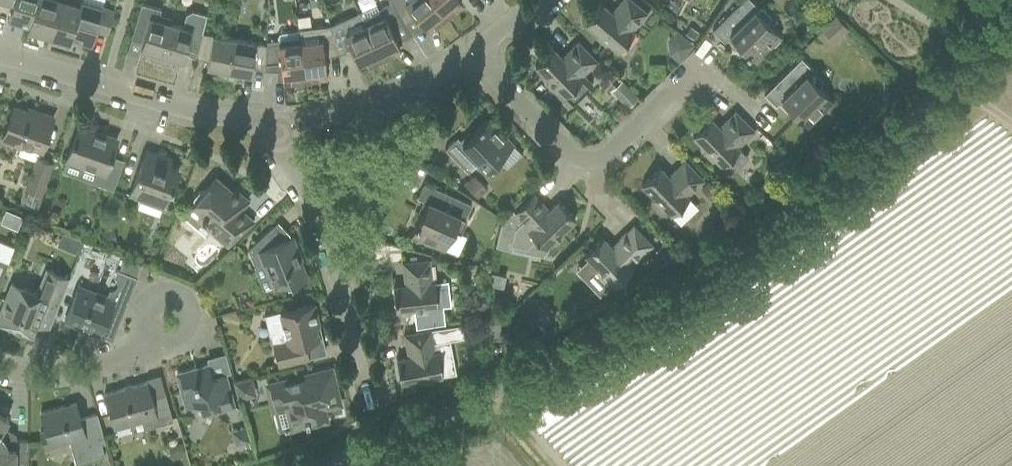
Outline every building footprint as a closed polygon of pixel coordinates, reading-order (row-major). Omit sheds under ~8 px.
[(1,3),(11,6),(7,18),(28,25),(29,25),(36,0),(1,0),(1,3)] [(28,25),(27,29),(48,35),(58,0),(36,0),(29,25),(28,25)] [(48,35),(69,41),(70,37),(79,5),(80,1),(80,0),(58,0),(48,35)] [(431,0),(389,0),(390,2),(403,22),(415,14),(427,30),(444,16),(431,0)] [(444,16),(461,2),(460,0),(431,0),(444,16)] [(632,0),(621,0),(611,12),(602,4),(586,24),(597,34),(595,36),(608,47),(610,45),(617,51),(634,32),(632,30),(646,13),(632,0)] [(780,36),(755,11),(757,8),(749,0),(742,0),(712,30),(724,41),(729,35),(745,51),(744,52),(747,55),(748,54),(755,61),(780,36)] [(80,1),(79,5),(70,37),(91,43),(95,30),(107,34),(114,10),(80,1)] [(379,11),(362,19),(364,25),(380,57),(400,48),(391,30),(403,22),(390,2),(378,9),(379,11)] [(161,10),(141,4),(131,38),(142,41),(140,48),(151,51),(149,59),(159,62),(170,23),(158,20),(161,10)] [(183,27),(170,23),(159,62),(169,65),(172,57),(183,61),(185,54),(196,57),(202,33),(207,16),(193,12),(187,15),(183,27)] [(358,12),(330,25),(338,51),(351,48),(360,66),(380,57),(364,25),(362,19),(358,12)] [(848,29),(835,15),(820,29),(833,43),(848,29)] [(338,51),(330,25),(299,29),(299,31),(300,42),(304,78),(326,75),(324,55),(338,51)] [(690,26),(685,33),(693,39),(698,31),(690,26)] [(679,62),(693,44),(676,29),(667,39),(669,54),(679,62)] [(266,44),(265,64),(280,62),(282,80),(304,78),(300,42),(299,31),(280,33),(278,37),(278,40),(266,42),(266,44)] [(234,39),(202,33),(196,57),(207,59),(206,66),(217,68),(216,76),(227,78),(234,39)] [(234,39),(227,78),(237,80),(238,72),(250,74),(251,67),(265,70),(265,64),(266,44),(234,39)] [(593,83),(583,73),(596,61),(577,41),(561,57),(553,48),(535,66),(548,80),(546,82),(569,106),(593,83)] [(801,58),(778,80),(764,94),(775,106),(781,100),(796,115),(795,116),(799,120),(800,119),(806,126),(832,100),(807,75),(812,69),(801,58)] [(611,90),(628,107),(637,98),(620,81),(611,90)] [(38,115),(14,106),(2,140),(20,147),(22,143),(41,150),(53,116),(39,111),(38,115)] [(710,118),(692,136),(706,149),(703,152),(712,162),(715,159),(721,166),(730,175),(748,157),(739,148),(738,146),(754,130),(735,111),(719,126),(710,118)] [(486,170),(499,158),(513,144),(488,118),(481,125),(480,124),(477,127),(478,128),(462,143),(456,137),(445,148),(467,172),(478,161),(486,170)] [(117,139),(78,125),(66,160),(95,170),(91,182),(113,189),(122,165),(109,160),(117,139)] [(131,189),(130,195),(146,201),(148,195),(164,201),(167,195),(169,187),(171,188),(178,169),(168,165),(170,158),(146,149),(131,189)] [(37,158),(26,188),(29,189),(41,193),(52,163),(37,158)] [(790,167),(782,159),(774,166),(782,174),(790,167)] [(660,167),(641,184),(655,198),(652,201),(661,211),(664,208),(671,215),(680,225),(699,207),(689,197),(687,195),(703,179),(684,160),(668,175),(660,167)] [(474,175),(464,185),(477,199),(487,189),(474,175)] [(194,198),(194,203),(191,206),(221,231),(216,235),(228,245),(253,221),(240,210),(248,200),(243,196),(239,201),(232,195),(233,193),(215,178),(204,191),(199,191),(194,198)] [(708,181),(701,188),(709,196),(716,189),(708,181)] [(444,249),(446,246),(459,217),(464,219),(471,204),(424,182),(417,197),(426,202),(417,221),(416,221),(414,225),(415,225),(411,234),(444,249)] [(502,218),(495,246),(511,249),(512,244),(526,247),(535,239),(545,248),(547,246),(552,242),(554,244),(563,235),(561,232),(570,224),(575,219),(557,201),(549,209),(533,193),(519,207),(514,211),(512,209),(502,218)] [(585,254),(584,255),(598,269),(595,272),(604,282),(607,279),(613,285),(632,268),(630,266),(650,246),(652,244),(633,225),(611,246),(602,238),(594,246),(585,254)] [(272,226),(248,249),(255,266),(263,263),(273,287),(289,280),(291,284),(308,278),(297,251),(299,251),(292,236),(291,236),(285,230),(280,234),(272,226)] [(113,227),(100,231),(104,244),(117,241),(113,227)] [(63,232),(57,245),(77,253),(82,240),(63,232)] [(664,242),(651,254),(661,264),(673,252),(664,242)] [(72,302),(64,321),(100,335),(112,340),(123,314),(133,289),(142,266),(124,259),(119,271),(117,270),(114,278),(116,279),(117,282),(117,286),(115,289),(113,290),(109,291),(106,296),(78,286),(72,302)] [(404,284),(393,286),(395,310),(398,310),(410,309),(414,309),(415,327),(444,322),(442,305),(438,305),(435,281),(435,280),(432,281),(429,259),(422,260),(402,262),(404,284)] [(0,311),(0,325),(14,331),(15,328),(25,332),(31,335),(33,330),(36,322),(49,328),(57,308),(64,290),(69,278),(46,269),(37,293),(12,283),(2,305),(0,311)] [(505,275),(489,271),(492,284),(503,287),(505,275)] [(485,305),(484,310),(486,315),(492,316),(496,313),(497,308),(494,303),(489,302),(485,305)] [(314,303),(280,312),(264,315),(269,336),(271,335),(272,343),(278,365),(309,357),(305,342),(319,338),(316,325),(319,324),(314,303)] [(527,308),(508,318),(517,335),(536,324),(527,308)] [(500,320),(492,322),(495,334),(503,332),(500,320)] [(408,356),(396,358),(401,383),(403,382),(416,380),(419,379),(420,383),(433,381),(432,377),(442,375),(438,355),(437,351),(437,350),(435,351),(433,343),(450,340),(464,337),(462,324),(430,329),(423,330),(404,334),(408,356)] [(208,364),(177,373),(182,393),(186,392),(197,398),(202,414),(233,405),(224,373),(212,377),(208,364)] [(288,380),(268,385),(269,390),(274,410),(286,406),(288,414),(292,427),(305,424),(325,419),(322,407),(339,403),(334,382),(331,370),(307,375),(288,380)] [(252,377),(233,382),(238,400),(256,395),(252,377)] [(147,382),(104,394),(113,427),(144,418),(147,428),(173,421),(165,393),(151,397),(147,382)] [(40,431),(44,447),(69,440),(76,464),(105,456),(101,443),(105,442),(97,413),(80,417),(76,402),(40,412),(45,430),(40,431)] [(28,440),(15,440),(13,440),(9,433),(10,430),(3,426),(8,417),(5,415),(6,411),(0,409),(0,465),(28,465),(28,440)] [(245,426),(231,430),(235,445),(250,440),(245,426)] [(182,442),(167,446),(170,459),(185,455),(182,442)]
